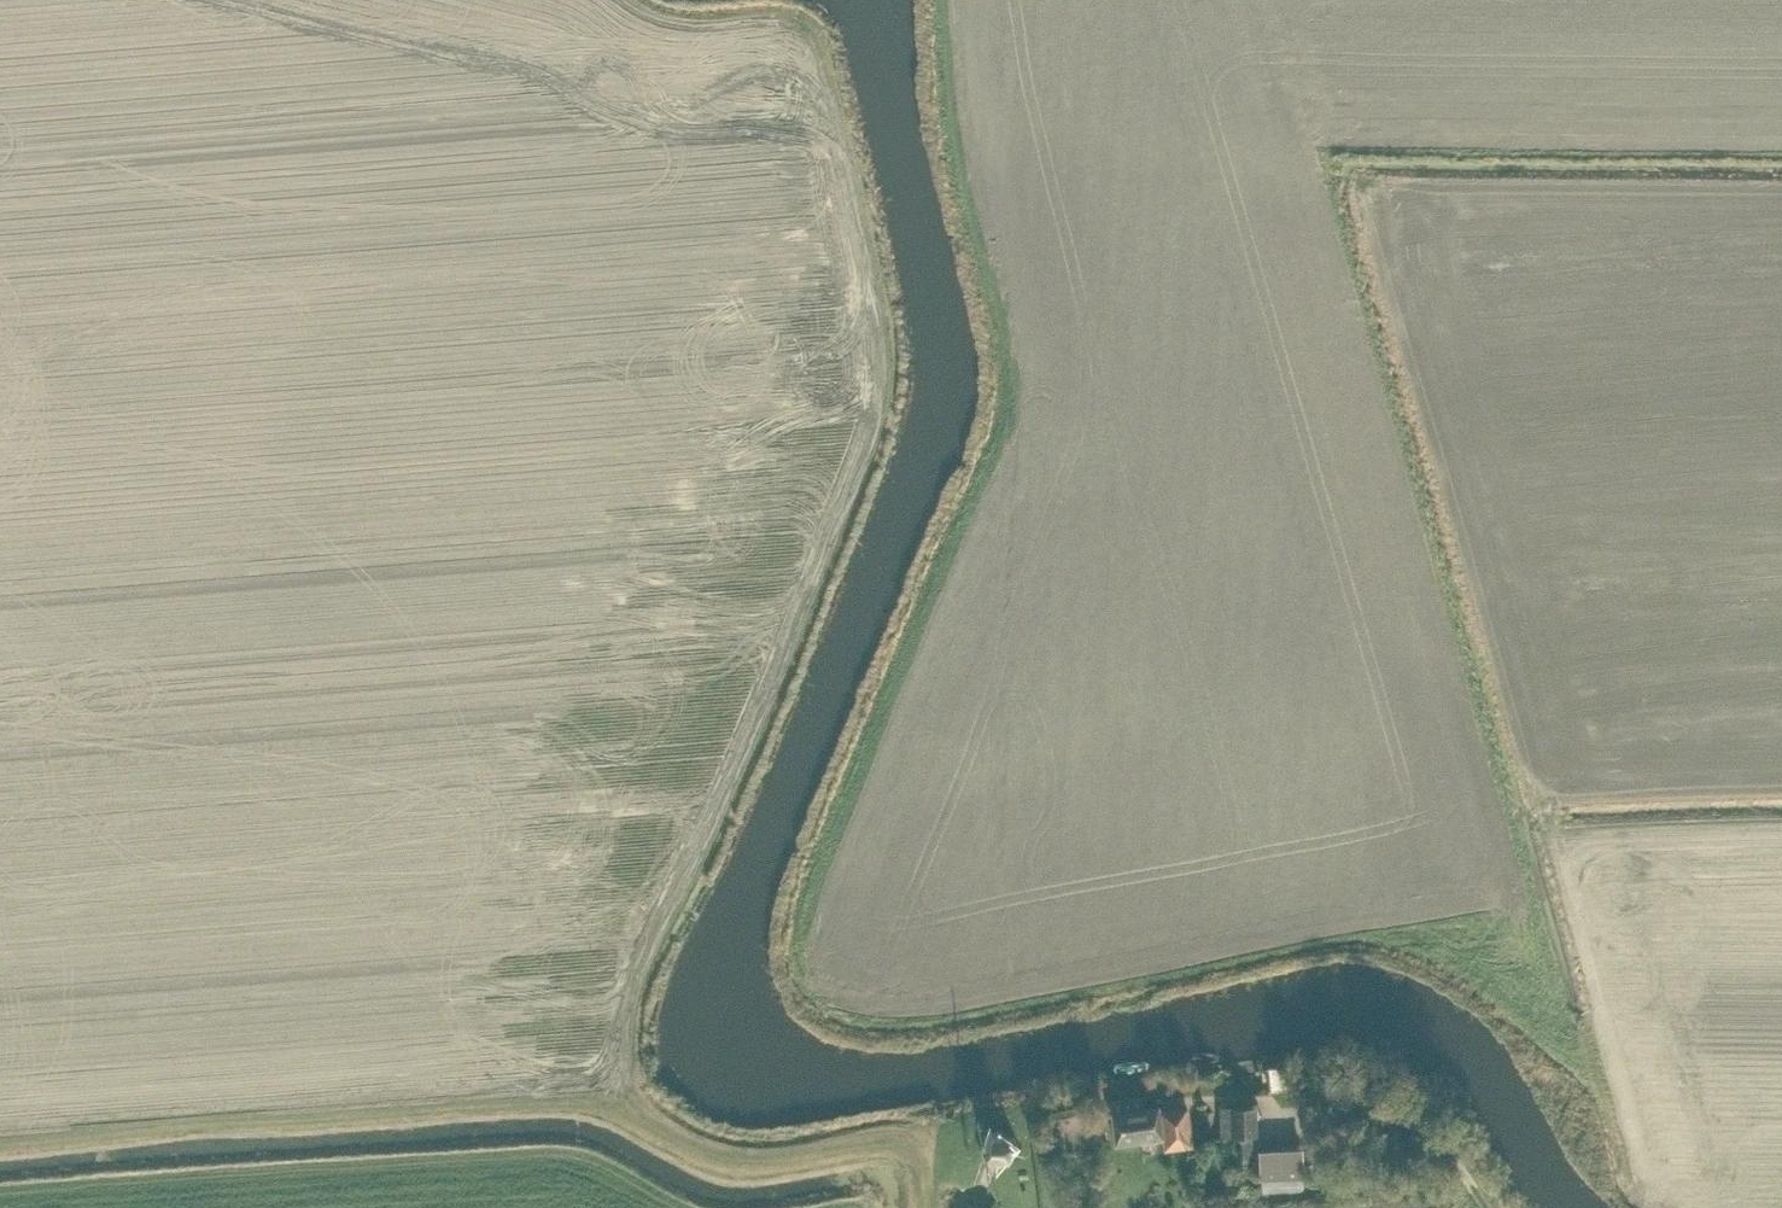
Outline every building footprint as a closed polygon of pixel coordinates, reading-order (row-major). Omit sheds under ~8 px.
[(1116,1144),(1176,1135),(1173,1114),(1159,1116),(1158,1106),(1144,1108),(1143,1097),(1110,1101),(1111,1113),(1116,1144)] [(1257,1136),(1256,1105),(1219,1106),(1219,1136),(1257,1136)] [(1013,1148),(1013,1146),(1009,1136),(1008,1135),(998,1131),(996,1131),(987,1135),(985,1137),(982,1146),(982,1148),(986,1158),(987,1159),(997,1163),(999,1163),(1008,1159),(1010,1157),(1013,1148)] [(1309,1186),(1306,1138),(1262,1141),(1265,1189),(1309,1186)]
